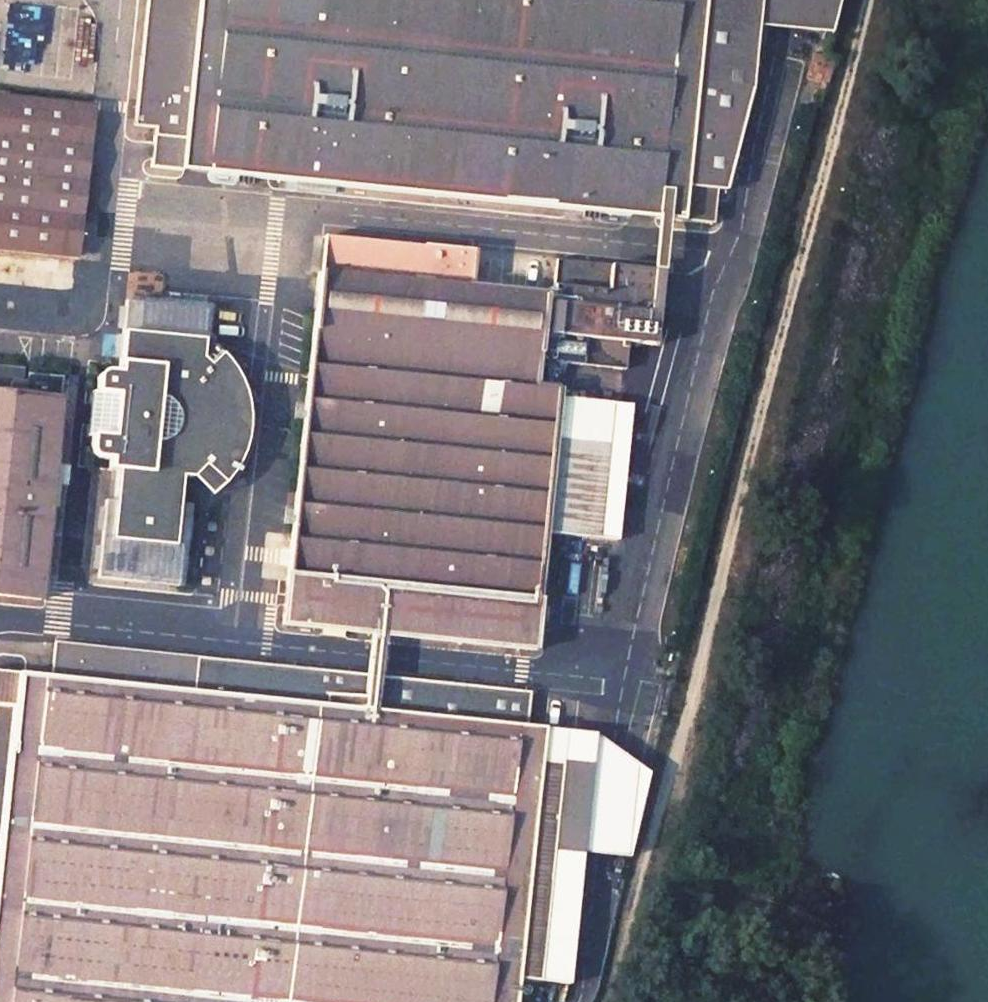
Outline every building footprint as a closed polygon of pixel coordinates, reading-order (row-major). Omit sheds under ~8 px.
[(762,24),(765,0),(151,0),(137,121),(157,123),(153,161),(240,171),(239,177),(254,179),(255,172),(586,207),(585,212),(600,213),(601,209),(659,215),(668,216),(715,221),(718,186),(729,188),(754,91),(762,24)] [(837,0),(765,0),(762,24),(830,30),(837,0)] [(827,57),(815,53),(807,78),(829,84),(836,59),(827,57)] [(77,262),(82,216),(85,181),(89,147),(93,112),(0,101),(0,253),(77,262)] [(663,270),(668,216),(659,215),(653,269),(663,270)] [(319,271),(292,534),(287,579),(283,624),(370,633),(385,634),(534,649),(546,533),(608,540),(622,403),(560,396),(561,389),(536,387),(538,367),(546,295),(471,286),(474,251),(422,246),(323,236),(319,271)] [(73,291),(77,262),(0,253),(0,284),(73,291)] [(546,360),(627,368),(629,341),(656,344),(663,270),(653,269),(557,259),(546,360)] [(98,577),(178,585),(186,507),(178,506),(181,476),(191,477),(203,465),(222,484),(232,473),(241,456),(245,445),(248,429),(248,412),(246,396),(241,381),(233,366),(226,357),(219,350),(210,363),(201,357),(206,307),(126,299),(118,372),(102,370),(100,371),(98,373),(97,375),(95,391),(90,390),(86,435),(91,435),(89,451),(90,453),(91,455),(94,457),(110,458),(109,468),(117,469),(114,500),(106,499),(98,577)] [(62,376),(13,371),(13,368),(0,367),(0,595),(41,599),(42,596),(40,596),(42,574),(44,574),(44,571),(42,570),(44,549),(46,550),(46,546),(45,546),(47,524),(49,525),(49,522),(47,522),(49,500),(51,500),(52,497),(50,497),(52,476),(54,476),(54,472),(52,472),(54,449),(56,450),(56,447),(55,447),(57,425),(59,426),(59,423),(57,423),(60,400),(61,401),(61,398),(60,398),(62,376)] [(622,403),(608,540),(619,541),(633,404),(622,403)] [(380,676),(385,634),(370,633),(365,675),(380,676)] [(529,693),(380,676),(365,675),(54,641),(50,673),(0,667),(0,701),(14,703),(0,833),(0,1001),(516,1001),(519,976),(546,728),(525,726),(529,693)] [(546,728),(519,976),(567,981),(582,849),(627,853),(646,770),(597,734),(546,728)]
